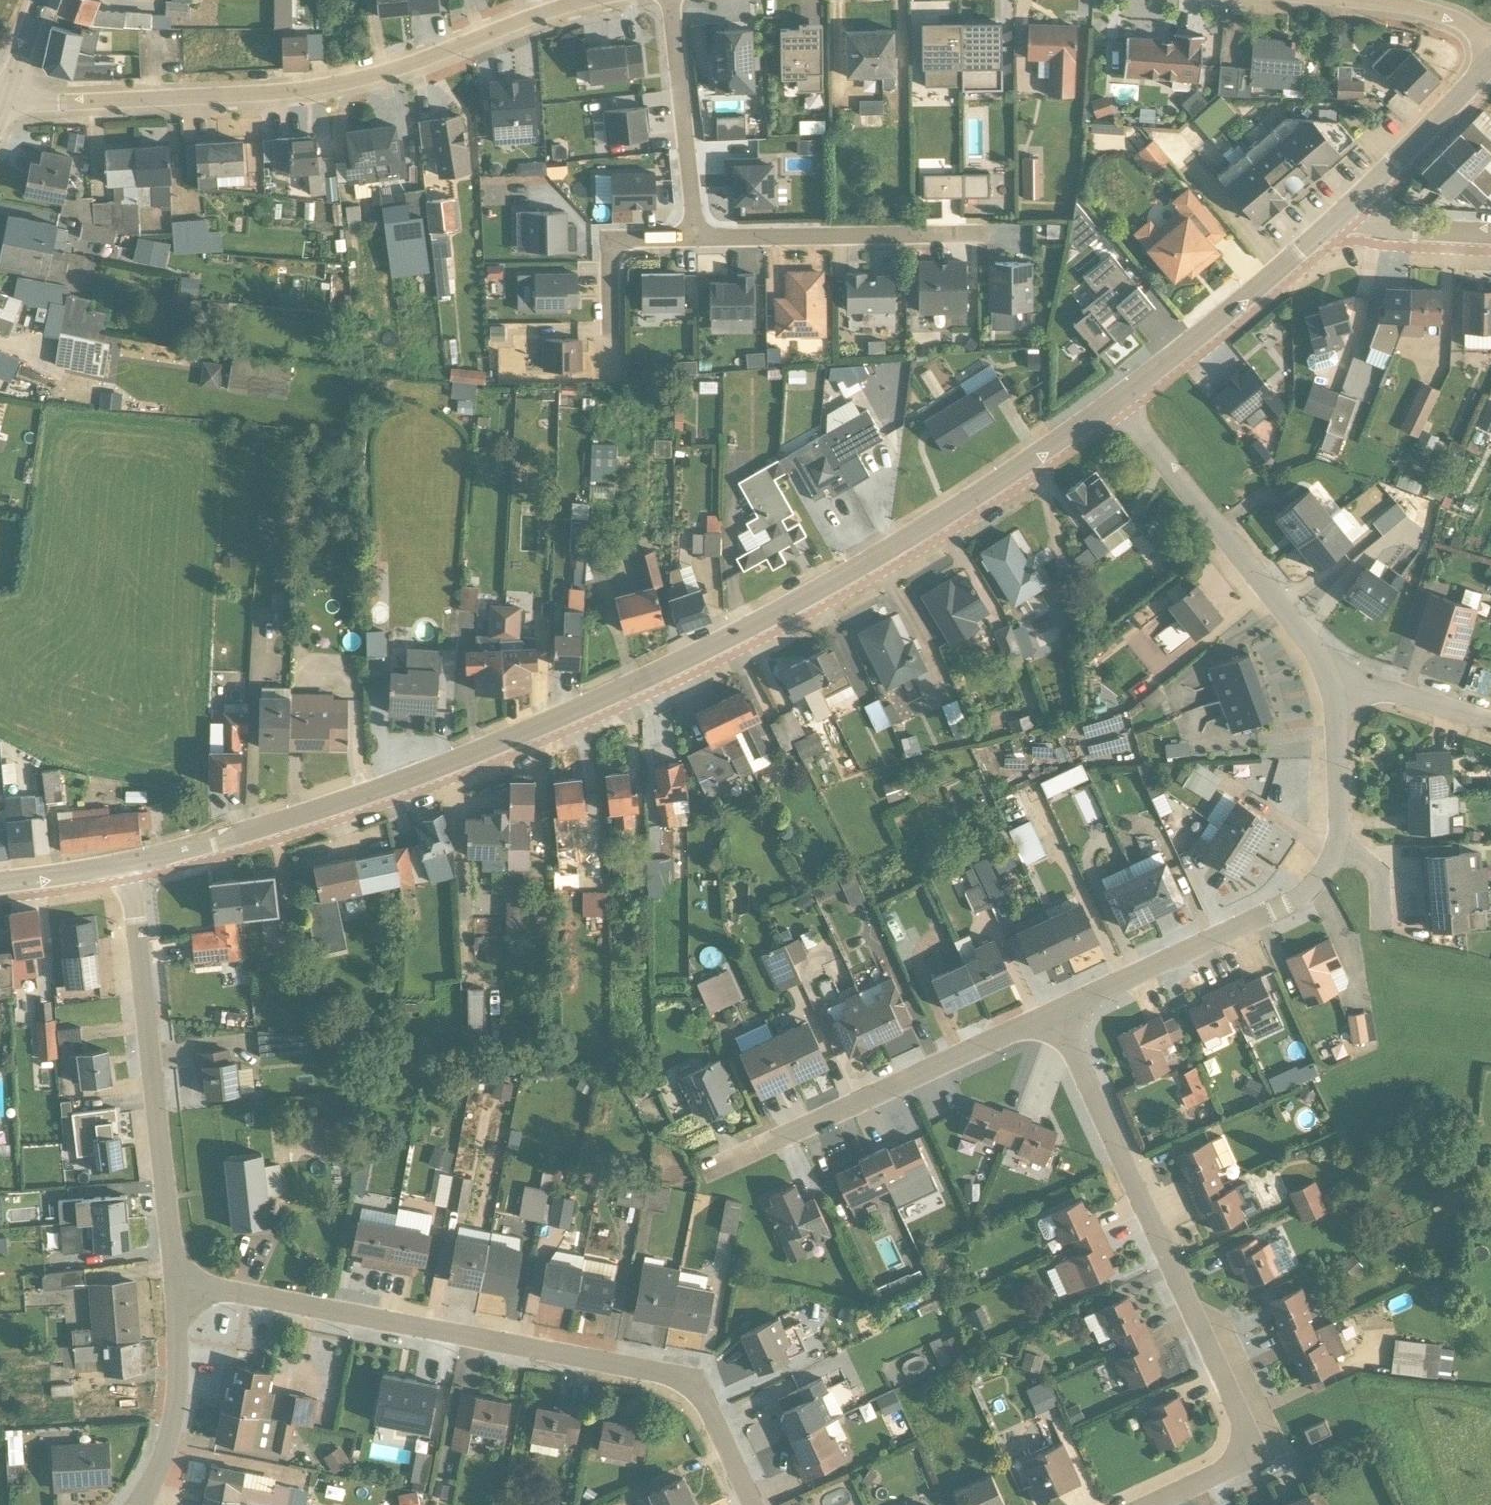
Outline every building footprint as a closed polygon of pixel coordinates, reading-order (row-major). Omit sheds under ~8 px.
[(186,17),(187,3),(187,2),(165,1),(164,15),(150,15),(151,13),(96,9),(99,0),(61,0),(56,11),(92,24),(169,28),(171,16),(186,17)] [(273,29),(281,29),(282,68),(307,67),(307,59),(325,58),(322,34),(291,34),(291,0),(273,0),(273,29)] [(379,16),(380,16),(380,15),(407,12),(407,14),(409,14),(409,12),(407,0),(377,0),(379,16)] [(438,9),(437,0),(407,0),(409,12),(438,9)] [(962,90),(980,89),(980,77),(1001,77),(1000,35),(1000,21),(994,22),(960,22),(960,85),(962,90)] [(960,85),(960,22),(920,22),(921,68),(924,69),(924,86),(960,85)] [(798,29),(779,29),(780,77),(796,77),(796,91),(822,90),(820,24),(798,24),(798,29)] [(1075,27),(1027,25),(1026,59),(1037,60),(1037,77),(1047,78),(1047,96),(1072,96),(1075,27)] [(51,27),(42,66),(46,72),(71,77),(112,77),(112,69),(117,68),(117,62),(92,62),(93,55),(98,32),(74,28),(72,32),(51,27)] [(714,91),(728,91),(754,89),(753,69),(758,69),(758,55),(751,55),(749,30),(715,31),(715,50),(712,50),(713,69),(714,91)] [(845,34),(846,77),(881,77),(882,89),(894,88),(892,30),(875,30),(845,30),(845,34)] [(1126,36),(1123,76),(1145,78),(1145,76),(1156,77),(1156,79),(1163,79),(1163,77),(1171,77),(1170,89),(1187,90),(1188,81),(1197,82),(1201,37),(1172,34),(1172,39),(1126,36)] [(1218,66),(1215,94),(1249,95),(1250,85),(1281,87),(1281,96),(1301,97),(1302,81),(1299,81),(1301,58),(1293,57),(1294,41),(1252,37),(1249,69),(1218,66)] [(585,49),(589,82),(627,78),(627,77),(643,75),(639,44),(623,46),(623,45),(585,49)] [(1387,48),(1370,65),(1372,66),(1368,70),(1379,81),(1383,77),(1398,92),(1403,88),(1415,100),(1436,78),(1407,49),(1387,48)] [(1350,66),(1336,66),(1335,98),(1361,98),(1362,80),(1349,79),(1350,66)] [(493,144),(537,141),(531,78),(488,81),(493,144)] [(1206,102),(1195,90),(1181,104),(1191,115),(1206,102)] [(1095,118),(1112,111),(1106,95),(1089,102),(1089,104),(1085,105),(1084,118),(1094,115),(1095,118)] [(881,100),(858,101),(859,115),(881,114),(881,100)] [(1224,101),(1210,115),(1220,125),(1234,112),(1224,101)] [(649,131),(646,106),(603,111),(606,144),(647,139),(646,131),(649,131)] [(1482,111),(1440,152),(1490,201),(1490,159),(1489,158),(1490,156),(1490,154),(1490,153),(1490,120),(1482,111)] [(718,113),(719,136),(747,135),(746,112),(718,113)] [(461,114),(417,122),(421,146),(432,145),(438,177),(470,172),(461,114)] [(1216,175),(1255,223),(1285,200),(1278,192),(1284,187),(1287,191),(1301,180),(1302,180),(1299,175),(1304,171),(1310,178),(1311,178),(1326,165),(1326,164),(1339,153),(1338,151),(1338,150),(1352,140),(1337,121),(1285,118),(1216,175)] [(1093,121),(1093,147),(1125,148),(1125,121),(1093,121)] [(397,179),(406,178),(406,177),(402,139),(401,139),(397,139),(395,124),(369,127),(376,183),(397,180),(397,179)] [(369,127),(344,130),(346,147),(342,147),(344,161),(334,162),(337,182),(347,181),(347,185),(353,185),(355,197),(371,195),(373,204),(378,203),(369,127)] [(82,134),(71,132),(67,150),(80,152),(82,134)] [(315,135),(262,140),(263,161),(273,160),(274,173),(290,172),(290,174),(308,173),(310,194),(325,194),(322,157),(316,157),(315,135)] [(1151,137),(1139,153),(1157,167),(1169,151),(1151,137)] [(195,144),(184,144),(187,181),(197,181),(197,188),(216,186),(217,185),(243,184),(242,173),(244,173),(241,139),(195,142),(195,144)] [(168,144),(133,146),(137,206),(160,205),(160,210),(170,209),(169,182),(170,182),(168,144)] [(550,145),(552,159),(566,157),(565,147),(559,144),(550,145)] [(139,236),(133,146),(104,148),(106,185),(112,185),(113,200),(109,200),(108,202),(91,203),(92,224),(114,230),(122,230),(122,231),(125,233),(139,236)] [(42,152),(39,164),(31,163),(25,193),(62,201),(60,213),(76,216),(82,222),(92,224),(90,198),(75,198),(75,200),(62,200),(70,158),(42,152)] [(1421,171),(1448,198),(1457,189),(1480,211),(1490,212),(1490,201),(1440,152),(1421,171)] [(1021,158),(1022,198),(1038,198),(1037,158),(1021,158)] [(757,160),(726,160),(726,175),(734,175),(735,202),(753,202),(753,205),(774,205),(774,185),(770,184),(770,166),(757,166),(757,160)] [(515,169),(515,175),(545,175),(544,162),(518,163),(515,169)] [(566,166),(554,167),(555,178),(562,178),(566,172),(566,166)] [(966,171),(965,193),(989,193),(989,172),(966,171)] [(611,203),(611,207),(631,207),(631,206),(640,205),(640,207),(654,207),(653,174),(594,175),(595,203),(611,203)] [(429,231),(459,228),(456,198),(453,198),(450,179),(424,182),(424,189),(429,231)] [(429,231),(424,189),(403,192),(404,202),(380,205),(390,276),(431,270),(425,232),(429,231)] [(1222,233),(1187,190),(1172,201),(1181,212),(1157,231),(1148,221),(1136,231),(1172,279),(1185,269),(1190,276),(1197,270),(1217,253),(1210,244),(1222,233)] [(1100,232),(1075,202),(1074,203),(1068,239),(1078,252),(1100,232)] [(343,229),(347,258),(358,258),(355,230),(361,229),(358,206),(346,208),(348,228),(343,229)] [(516,251),(576,250),(576,227),(572,227),(572,224),(564,224),(563,211),(515,212),(516,251)] [(8,214),(7,214),(2,240),(69,252),(70,244),(65,243),(67,230),(56,228),(56,224),(8,214)] [(173,254),(200,253),(197,220),(171,221),(173,254)] [(197,220),(200,253),(222,251),(220,232),(208,232),(208,220),(197,220)] [(82,222),(79,238),(112,244),(114,230),(82,222)] [(1045,224),(1045,238),(1062,238),(1062,224),(1045,224)] [(459,231),(459,228),(429,231),(432,256),(432,258),(436,296),(450,294),(445,257),(449,256),(447,233),(459,231)] [(164,266),(169,243),(137,237),(132,260),(164,266)] [(65,274),(69,252),(2,240),(0,249),(0,264),(46,273),(47,273),(47,271),(65,274)] [(1072,323),(1097,354),(1115,339),(1117,342),(1134,328),(1131,325),(1154,307),(1110,254),(1082,277),(1098,296),(1081,310),(1084,314),(1072,323)] [(990,276),(991,310),(994,310),(995,327),(1010,326),(1009,310),(1030,310),(1029,262),(994,263),(994,276),(990,276)] [(935,263),(917,264),(918,309),(965,308),(965,311),(966,310),(965,263),(947,263),(947,265),(935,265),(935,263)] [(486,279),(501,278),(500,265),(486,266),(486,279)] [(823,337),(823,271),(785,270),(785,297),(773,297),(775,336),(800,336),(800,337),(823,337)] [(864,272),(845,273),(846,310),(893,309),(893,276),(875,276),(875,280),(864,280),(864,272)] [(709,283),(709,316),(753,315),(752,274),(737,274),(736,283),(727,283),(726,283),(709,283)] [(523,275),(523,311),(566,310),(566,306),(577,305),(576,275),(523,275)] [(641,315),(683,314),(682,275),(640,275),(641,315)] [(58,338),(61,324),(66,295),(67,288),(16,277),(12,297),(0,292),(0,333),(4,334),(9,332),(20,303),(36,306),(34,319),(45,321),(43,334),(58,338)] [(1378,320),(1369,346),(1390,354),(1403,322),(1405,322),(1408,288),(1391,287),(1391,290),(1384,290),(1383,306),(1378,306),(1377,320),(1378,320)] [(1398,335),(1421,336),(1422,323),(1438,324),(1440,288),(1408,288),(1405,322),(1403,322),(1398,335)] [(66,295),(61,324),(104,332),(111,292),(94,289),(92,299),(66,295)] [(1463,345),(1465,347),(1490,348),(1490,295),(1461,295),(1460,332),(1463,332),(1463,345)] [(1308,367),(1313,370),(1333,363),(1335,358),(1334,351),(1330,348),(1342,344),(1339,332),(1351,329),(1342,300),(1326,304),(1328,310),(1303,317),(1313,352),(1309,354),(1306,360),(1308,367)] [(110,334),(61,324),(58,338),(54,365),(103,376),(110,334)] [(490,326),(489,340),(504,340),(504,326),(490,326)] [(577,339),(545,339),(546,370),(578,370),(577,339)] [(775,344),(766,345),(766,361),(775,361),(775,344)] [(10,381),(19,358),(0,350),(0,377),(10,381)] [(1038,350),(1027,350),(1027,370),(1040,370),(1040,360),(1038,360),(1038,350)] [(229,388),(288,396),(293,358),(234,351),(229,388)] [(201,383),(221,387),(226,361),(206,357),(201,383)] [(678,361),(679,374),(696,373),(696,360),(678,361)] [(923,421),(943,452),(994,420),(987,408),(1008,395),(988,364),(959,383),(965,393),(923,421)] [(845,381),(859,380),(858,367),(843,368),(845,381)] [(450,368),(449,379),(483,382),(484,372),(450,368)] [(1229,385),(1217,394),(1238,420),(1246,414),(1254,424),(1264,417),(1266,420),(1282,407),(1250,368),(1238,377),(1234,373),(1226,380),(1229,385)] [(788,384),(805,382),(804,369),(787,369),(788,384)] [(1419,434),(1441,386),(1424,378),(1402,426),(1419,434)] [(475,382),(451,380),(450,398),(474,400),(475,382)] [(698,381),(698,393),(716,393),(716,381),(698,381)] [(1328,420),(1338,393),(1310,384),(1302,410),(1328,420)] [(853,394),(861,409),(870,405),(862,389),(853,394)] [(1355,399),(1338,393),(1324,431),(1325,432),(1320,447),(1336,452),(1355,399)] [(1480,423),(1490,428),(1490,401),(1480,423)] [(882,439),(866,409),(832,429),(828,422),(820,426),(824,433),(814,439),(831,467),(882,439)] [(788,454),(776,460),(783,472),(794,466),(813,500),(828,492),(831,496),(849,486),(839,468),(833,471),(814,439),(806,443),(804,441),(787,451),(788,454)] [(1270,455),(1257,439),(1247,447),(1261,464),(1270,455)] [(614,473),(615,445),(591,444),(589,481),(600,482),(600,472),(614,473)] [(765,558),(771,568),(783,562),(778,550),(804,535),(797,523),(786,529),(780,519),(791,512),(773,479),(783,472),(776,460),(738,482),(756,516),(746,523),(757,545),(736,558),(742,570),(765,558)] [(1081,481),(1066,492),(1094,530),(1083,539),(1089,547),(1072,559),(1081,571),(1136,528),(1098,475),(1085,485),(1081,481)] [(1415,495),(1420,484),(1400,475),(1395,486),(1415,495)] [(1308,489),(1273,517),(1295,546),(1340,510),(1326,493),(1317,499),(1308,489)] [(1395,503),(1371,522),(1381,535),(1405,515),(1395,503)] [(1340,510),(1295,546),(1315,570),(1351,542),(1343,532),(1352,525),(1340,510)] [(1176,541),(1157,514),(1141,525),(1160,552),(1176,541)] [(703,532),(703,555),(718,555),(719,516),(706,515),(705,532),(703,532)] [(611,577),(601,534),(587,533),(585,583),(611,577)] [(1009,533),(978,551),(983,558),(980,560),(987,570),(989,569),(1012,606),(1051,581),(1034,554),(1025,558),(1009,533)] [(1113,546),(1118,553),(1134,541),(1129,534),(1113,546)] [(663,586),(653,550),(634,555),(642,587),(612,595),(623,634),(664,623),(654,589),(663,586)] [(1343,596),(1375,619),(1403,578),(1376,559),(1368,568),(1364,565),(1343,596)] [(678,568),(670,571),(669,598),(679,630),(709,619),(698,587),(697,587),(690,565),(678,569),(678,568)] [(578,668),(583,569),(573,569),(572,588),(567,588),(565,633),(553,633),(552,666),(578,668)] [(919,595),(949,645),(978,627),(974,620),(988,612),(966,576),(953,584),(948,577),(919,595)] [(1195,583),(1166,605),(1193,638),(1221,615),(1195,583)] [(461,587),(459,610),(476,611),(477,588),(461,587)] [(1429,592),(1413,641),(1460,655),(1479,593),(1464,588),(1459,602),(1429,592)] [(523,602),(522,629),(532,629),(533,602),(523,602)] [(500,647),(504,605),(489,605),(488,635),(475,634),(475,649),(464,649),(465,672),(472,671),(474,693),(502,691),(500,647)] [(502,691),(530,689),(529,669),(537,668),(534,638),(518,638),(519,606),(504,605),(500,647),(502,691)] [(889,615),(856,632),(884,690),(911,674),(926,668),(912,639),(903,642),(889,615)] [(1009,625),(993,631),(1003,658),(1011,670),(1024,665),(1009,625)] [(384,631),(366,631),(367,657),(385,655),(384,631)] [(1026,662),(1036,658),(1030,644),(1020,649),(1026,662)] [(850,684),(831,645),(804,658),(828,706),(854,693),(849,684),(850,684)] [(439,672),(441,650),(406,647),(404,672),(391,671),(387,714),(404,715),(405,711),(434,713),(438,672),(439,672)] [(1259,684),(1248,653),(1207,668),(1219,700),(1259,684)] [(788,664),(776,670),(791,699),(803,694),(815,720),(831,712),(828,706),(804,658),(802,659),(801,658),(794,661),(794,662),(789,665),(788,664)] [(1219,700),(1230,731),(1271,716),(1259,684),(1219,700)] [(258,695),(258,749),(288,750),(288,749),(290,692),(289,686),(261,686),(260,694),(258,695)] [(1166,697),(1157,686),(1141,700),(1150,711),(1166,697)] [(768,765),(770,762),(770,760),(766,752),(767,752),(753,723),(760,718),(750,699),(746,701),(740,690),(719,700),(752,771),(753,772),(768,765)] [(332,693),(290,692),(288,749),(346,749),(347,699),(332,698),(332,693)] [(890,724),(878,699),(863,706),(876,731),(890,724)] [(752,771),(719,700),(711,703),(694,712),(709,744),(686,755),(705,796),(719,789),(715,781),(733,773),(727,760),(730,759),(740,777),(752,771)] [(882,707),(890,723),(898,719),(890,703),(882,707)] [(805,736),(791,709),(780,715),(804,764),(805,764),(814,759),(811,754),(824,748),(815,731),(805,736)] [(246,733),(246,711),(222,712),(222,723),(209,723),(209,786),(234,786),(235,767),(240,767),(240,734),(246,733)] [(1119,715),(1082,726),(1086,739),(1123,727),(1119,715)] [(781,718),(780,718),(769,724),(783,751),(794,745),(781,718)] [(919,754),(914,736),(901,739),(905,757),(919,754)] [(1087,746),(1090,758),(1127,749),(1124,736),(1087,746)] [(1166,757),(1189,754),(1187,742),(1164,745),(1166,757)] [(1406,778),(1407,795),(1447,793),(1446,778),(1449,777),(1449,751),(1420,752),(1420,760),(1404,761),(1404,771),(1402,771),(1403,778),(1406,778)] [(653,787),(659,826),(674,824),(674,826),(686,825),(685,812),(689,812),(681,761),(654,765),(657,786),(653,787)] [(1079,763),(1039,783),(1047,797),(1086,778),(1079,763)] [(1183,767),(1174,780),(1206,799),(1220,777),(1195,763),(1190,771),(1183,767)] [(1149,765),(1136,765),(1150,797),(1161,791),(1149,765)] [(62,800),(58,770),(41,772),(44,803),(62,800)] [(627,771),(603,773),(609,813),(614,813),(616,828),(631,827),(630,811),(637,810),(635,791),(629,792),(627,771)] [(516,775),(509,778),(508,810),(506,873),(505,938),(526,938),(529,838),(529,834),(525,834),(526,822),(518,822),(518,817),(533,817),(533,779),(526,775),(516,775)] [(585,828),(580,776),(552,779),(556,815),(552,815),(556,850),(557,861),(553,862),(553,893),(579,890),(577,873),(578,872),(576,847),(575,830),(585,828)] [(882,784),(888,802),(903,797),(903,795),(908,793),(903,780),(899,781),(897,779),(882,784)] [(1407,795),(1408,813),(1406,814),(1407,831),(1461,829),(1460,813),(1457,813),(1456,793),(1407,795)] [(1271,823),(1235,798),(1234,800),(1225,794),(1208,821),(1217,826),(1253,850),(1271,823)] [(19,796),(3,797),(4,809),(9,855),(48,851),(45,817),(41,796),(34,797),(34,796),(19,797),(19,796)] [(86,809),(91,849),(118,845),(114,814),(108,814),(108,807),(86,809)] [(9,855),(4,809),(0,810),(0,856),(9,855)] [(56,812),(60,852),(91,849),(86,809),(56,812)] [(467,838),(466,856),(482,857),(481,872),(506,873),(508,810),(493,810),(493,815),(480,814),(480,819),(464,819),(464,838),(467,838)] [(150,827),(149,811),(114,814),(118,845),(140,842),(139,828),(150,827)] [(441,815),(423,820),(424,823),(416,826),(421,842),(415,844),(420,860),(422,860),(430,882),(453,878),(452,850),(441,815)] [(1045,855),(1029,820),(1007,830),(1024,865),(1045,855)] [(1198,833),(1189,847),(1235,878),(1253,850),(1217,826),(1208,840),(1198,833)] [(964,850),(967,859),(1011,839),(1007,830),(964,850)] [(1434,845),(1419,846),(1421,872),(1423,872),(1425,892),(1487,888),(1484,866),(1480,866),(1478,849),(1435,854),(1434,845)] [(625,846),(609,847),(609,861),(611,861),(612,875),(626,874),(625,853),(625,846)] [(392,850),(400,889),(414,886),(406,847),(392,850)] [(1022,862),(1016,849),(1004,854),(1009,866),(997,871),(1002,882),(1013,877),(1010,868),(1022,862)] [(336,899),(399,885),(392,850),(313,866),(318,899),(306,901),(313,954),(345,947),(336,899)] [(1183,901),(1164,858),(1161,860),(1157,851),(1130,864),(1153,915),(1183,901)] [(645,885),(644,853),(625,853),(626,874),(626,886),(645,885)] [(674,880),(673,858),(646,859),(647,896),(661,896),(661,880),(674,880)] [(989,900),(1002,894),(987,860),(973,866),(989,900)] [(1102,888),(1121,930),(1153,915),(1130,864),(1100,878),(1104,887),(1102,888)] [(988,905),(971,868),(964,871),(971,887),(963,890),(973,912),(988,905)] [(243,918),(278,915),(274,876),(238,880),(243,918)] [(220,959),(238,957),(234,919),(243,918),(238,880),(212,883),(217,932),(192,935),(196,973),(221,971),(220,959)] [(1482,908),(1488,907),(1487,888),(1427,893),(1429,912),(1427,913),(1429,928),(1483,923),(1482,908)] [(582,892),(582,915),(605,915),(604,892),(582,892)] [(1066,956),(1098,941),(1080,901),(1076,903),(1073,895),(1044,909),(1066,956)] [(42,953),(36,909),(9,913),(14,955),(10,956),(12,989),(20,988),(19,979),(36,976),(32,955),(42,954),(42,953)] [(1066,956),(1044,909),(1015,922),(1018,929),(1015,931),(1032,972),(1066,956)] [(98,982),(90,922),(61,925),(65,955),(60,956),(64,986),(98,982)] [(777,987),(801,978),(794,960),(808,955),(801,936),(763,950),(777,987)] [(967,936),(954,941),(979,995),(1013,980),(993,937),(971,945),(967,936)] [(1328,939),(1286,959),(1307,1005),(1337,992),(1337,991),(1344,987),(1347,980),(1328,939)] [(12,994),(12,989),(10,956),(10,950),(0,952),(0,996),(12,994)] [(928,977),(944,1012),(979,995),(962,961),(928,977)] [(730,966),(698,979),(712,1011),(744,997),(730,966)] [(890,976),(857,992),(880,1039),(901,1029),(899,1024),(910,1019),(890,976)] [(1241,977),(1220,987),(1234,1019),(1243,1015),(1253,1038),(1280,1026),(1272,1008),(1273,1007),(1259,976),(1243,982),(1241,977)] [(1234,1019),(1220,987),(1200,996),(1199,996),(1202,1002),(1187,1009),(1201,1040),(1202,1041),(1206,1049),(1220,1042),(1218,1037),(1231,1030),(1227,1022),(1234,1019)] [(847,1055),(880,1039),(857,992),(827,1006),(826,1006),(824,1007),(832,1019),(830,1020),(847,1055)] [(37,1021),(35,1021),(38,1059),(56,1058),(54,1020),(52,1020),(51,1001),(36,1002),(37,1021)] [(1350,1043),(1374,1039),(1370,1012),(1363,1013),(1362,1012),(1345,1015),(1350,1043)] [(244,1025),(245,1014),(226,1013),(225,1024),(244,1025)] [(1182,1036),(1173,1017),(1163,1022),(1160,1016),(1117,1036),(1139,1083),(1169,1069),(1159,1049),(1172,1043),(1171,1041),(1182,1036)] [(828,1066),(806,1019),(772,1035),(794,1081),(828,1066)] [(740,1049),(738,1050),(759,1097),(794,1081),(772,1035),(766,1022),(734,1037),(740,1049)] [(81,1041),(79,1027),(56,1030),(58,1044),(81,1041)] [(256,1030),(259,1057),(307,1052),(306,1037),(256,1030)] [(80,1087),(112,1083),(108,1049),(68,1055),(67,1056),(71,1081),(78,1080),(80,1087)] [(229,1051),(198,1054),(201,1079),(205,1079),(207,1096),(239,1092),(253,1091),(251,1068),(237,1069),(236,1061),(229,1061),(229,1051)] [(720,1058),(676,1078),(692,1113),(700,1109),(706,1120),(732,1108),(726,1093),(735,1089),(720,1058)] [(1312,1060),(1300,1066),(1305,1078),(1317,1073),(1312,1060)] [(1196,1067),(1195,1067),(1179,1074),(1185,1089),(1178,1092),(1186,1109),(1209,1098),(1196,1067)] [(1314,1092),(1302,1086),(1296,1096),(1309,1103),(1314,1092)] [(973,1102),(963,1136),(975,1141),(977,1138),(990,1143),(992,1140),(1004,1144),(1016,1114),(1002,1109),(1001,1112),(973,1102)] [(114,1109),(71,1114),(76,1156),(88,1154),(90,1173),(109,1170),(109,1168),(123,1167),(119,1134),(113,1134),(111,1121),(116,1121),(114,1109)] [(1030,1119),(1016,1114),(1004,1144),(1017,1149),(1015,1153),(1029,1158),(1028,1160),(1043,1166),(1055,1132),(1029,1122),(1030,1119)] [(1232,1161),(1220,1135),(1175,1155),(1187,1181),(1184,1183),(1190,1197),(1222,1183),(1216,1170),(1232,1161)] [(885,1146),(871,1153),(888,1190),(929,1171),(914,1138),(888,1151),(885,1146)] [(372,1145),(361,1143),(352,1192),(363,1194),(372,1145)] [(453,1154),(434,1148),(428,1165),(447,1171),(453,1154)] [(233,1229),(268,1225),(265,1197),(282,1194),(279,1164),(263,1166),(262,1153),(225,1158),(233,1229)] [(834,1174),(849,1208),(888,1190),(871,1153),(857,1159),(858,1163),(834,1174)] [(523,1185),(518,1217),(540,1221),(550,1165),(544,1163),(539,1188),(523,1185)] [(472,1179),(452,1174),(446,1207),(465,1211),(472,1179)] [(1302,1218),(1330,1208),(1318,1177),(1291,1187),(1302,1218)] [(620,1178),(615,1202),(641,1207),(645,1183),(620,1178)] [(1222,1183),(1190,1197),(1199,1218),(1205,1215),(1212,1231),(1258,1210),(1260,1205),(1256,1197),(1251,1194),(1245,1181),(1234,1186),(1234,1187),(1226,1190),(1222,1183)] [(665,1211),(670,1187),(645,1183),(641,1207),(665,1211)] [(771,1204),(764,1207),(789,1262),(805,1255),(799,1240),(812,1234),(816,1243),(831,1237),(813,1198),(801,1203),(792,1185),(768,1196),(771,1204)] [(567,1228),(574,1199),(573,1199),(552,1194),(550,1204),(544,1203),(541,1219),(547,1221),(547,1224),(567,1228)] [(127,1219),(125,1195),(59,1200),(60,1224),(127,1219)] [(740,1202),(725,1198),(719,1229),(734,1232),(740,1202)] [(1081,1199),(1038,1219),(1037,1223),(1043,1236),(1047,1238),(1055,1234),(1059,1243),(1069,1239),(1072,1247),(1103,1233),(1093,1211),(1088,1214),(1081,1199)] [(359,1219),(357,1219),(350,1252),(362,1254),(360,1266),(384,1270),(395,1214),(361,1207),(359,1219)] [(384,1270),(410,1275),(412,1264),(423,1265),(429,1232),(428,1232),(431,1214),(398,1208),(395,1214),(384,1270)] [(127,1219),(60,1224),(62,1253),(129,1248),(127,1219)] [(455,1235),(445,1281),(479,1288),(489,1232),(459,1225),(457,1235),(455,1235)] [(522,1238),(489,1232),(479,1288),(512,1294),(521,1248),(520,1248),(520,1247),(522,1238)] [(1112,1253),(1103,1233),(1072,1247),(1075,1254),(1053,1265),(1054,1267),(1046,1271),(1058,1297),(1113,1271),(1107,1256),(1112,1253)] [(1255,1237),(1223,1252),(1233,1273),(1239,1271),(1246,1286),(1294,1263),(1281,1237),(1268,1243),(1267,1241),(1258,1245),(1255,1237)] [(573,1306),(584,1255),(556,1250),(548,1259),(545,1258),(543,1265),(542,1264),(539,1272),(542,1273),(537,1299),(573,1306)] [(668,1324),(679,1268),(661,1264),(662,1259),(643,1255),(642,1260),(641,1260),(630,1317),(668,1324)] [(615,1264),(583,1257),(573,1306),(608,1312),(615,1278),(612,1278),(615,1264)] [(41,1273),(43,1289),(85,1285),(83,1269),(41,1273)] [(706,1277),(679,1270),(668,1324),(704,1330),(705,1330),(712,1288),(704,1286),(706,1277)] [(139,1340),(135,1279),(87,1283),(90,1327),(70,1329),(72,1345),(139,1340)] [(1307,1301),(1300,1287),(1266,1302),(1279,1329),(1277,1330),(1283,1343),(1313,1329),(1307,1318),(1311,1316),(1305,1303),(1307,1301)] [(1127,1295),(1082,1316),(1089,1330),(1091,1329),(1097,1342),(1113,1335),(1118,1348),(1149,1334),(1143,1320),(1139,1322),(1127,1295)] [(976,1328),(990,1322),(982,1305),(968,1312),(976,1328)] [(739,1335),(756,1373),(788,1359),(782,1345),(788,1342),(777,1317),(739,1335)] [(1331,1321),(1283,1343),(1289,1357),(1293,1356),(1305,1382),(1309,1380),(1314,1392),(1324,1387),(1319,1375),(1337,1367),(1333,1357),(1346,1351),(1331,1321)] [(1159,1355),(1149,1334),(1118,1348),(1120,1355),(1112,1360),(1118,1374),(1122,1372),(1129,1387),(1160,1372),(1154,1357),(1159,1355)] [(939,1337),(928,1343),(940,1367),(965,1355),(955,1335),(941,1342),(939,1337)] [(1393,1339),(1389,1372),(1449,1378),(1452,1350),(1439,1348),(1439,1344),(1393,1339)] [(103,1374),(141,1371),(139,1340),(51,1347),(50,1347),(51,1360),(55,1361),(55,1364),(58,1364),(59,1361),(62,1361),(62,1368),(74,1367),(75,1372),(102,1369),(103,1374)] [(1024,1352),(1020,1368),(1039,1372),(1043,1357),(1024,1352)] [(269,1389),(273,1373),(256,1370),(255,1376),(249,1375),(249,1370),(247,1368),(236,1366),(233,1381),(231,1381),(229,1388),(226,1387),(222,1408),(268,1417),(274,1390),(269,1389)] [(436,1383),(381,1373),(373,1421),(427,1431),(436,1383)] [(779,1418),(788,1437),(841,1413),(831,1389),(827,1391),(821,1378),(798,1389),(777,1398),(782,1411),(779,1418)] [(1040,1381),(1019,1379),(1035,1412),(1055,1403),(1045,1382),(1042,1384),(1040,1381)] [(317,1398),(282,1392),(277,1419),(312,1426),(317,1398)] [(460,1393),(450,1447),(466,1450),(470,1431),(503,1436),(509,1401),(460,1393)] [(891,1393),(875,1401),(883,1416),(898,1408),(891,1393)] [(1150,1434),(1157,1449),(1189,1435),(1182,1419),(1188,1417),(1178,1395),(1145,1409),(1149,1418),(1140,1421),(1147,1436),(1150,1434)] [(1083,1418),(1076,1404),(1064,1409),(1070,1424),(1083,1418)] [(531,1440),(529,1450),(556,1455),(558,1445),(562,1446),(563,1440),(575,1442),(581,1409),(563,1406),(562,1410),(535,1405),(529,1440),(531,1440)] [(222,1408),(215,1439),(288,1452),(294,1422),(222,1408)] [(642,1455),(648,1422),(619,1416),(618,1417),(618,1420),(602,1417),(595,1452),(628,1459),(629,1458),(630,1453),(642,1455)] [(836,1441),(845,1437),(836,1416),(788,1437),(794,1452),(789,1455),(801,1480),(845,1459),(838,1446),(838,1447),(832,1447),(832,1446),(838,1445),(836,1441)] [(1324,1419),(1303,1429),(1309,1442),(1331,1433),(1324,1419)] [(24,1460),(24,1427),(9,1427),(10,1461),(24,1460)] [(1027,1483),(1035,1503),(1080,1484),(1061,1441),(1020,1460),(1030,1482),(1027,1483)] [(109,1482),(106,1442),(52,1446),(55,1490),(71,1489),(71,1490),(88,1489),(88,1484),(109,1482)] [(350,1461),(339,1446),(322,1457),(333,1473),(350,1461)] [(416,1451),(410,1480),(426,1483),(431,1454),(416,1451)] [(258,1504),(306,1504),(309,1491),(273,1483),(275,1477),(211,1465),(205,1494),(258,1504)] [(991,1473),(951,1491),(958,1504),(1001,1504),(1003,1504),(991,1473)] [(682,1475),(646,1492),(652,1504),(696,1504),(682,1475)] [(435,1483),(432,1495),(446,1498),(448,1486),(435,1483)] [(587,1487),(581,1496),(592,1503),(598,1494),(587,1487)] [(397,1495),(399,1504),(418,1504),(416,1491),(397,1495)] [(202,1504),(248,1504),(248,1503),(205,1494),(202,1504)] [(1283,1504),(1311,1504),(1306,1494),(1283,1504)]
